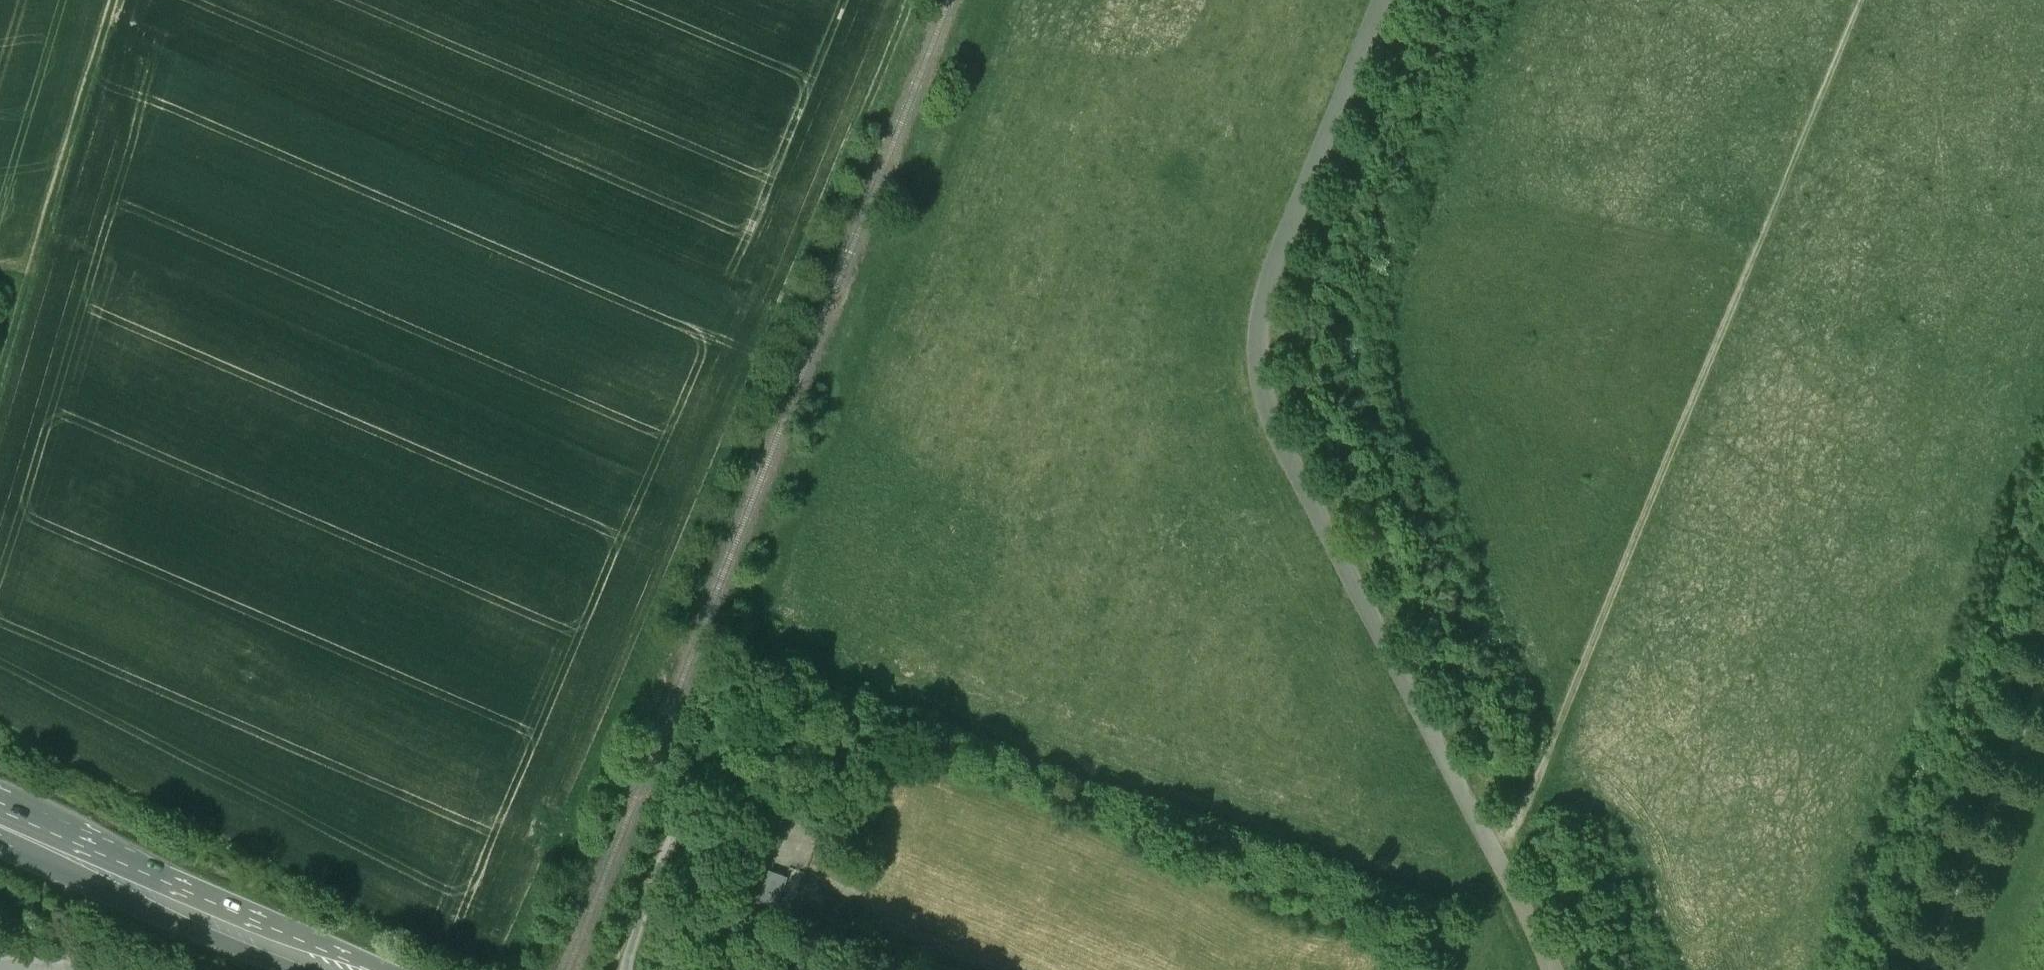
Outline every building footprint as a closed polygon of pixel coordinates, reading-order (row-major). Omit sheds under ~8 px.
[(756,901),(778,907),(779,903),(796,908),(808,870),(790,865),(788,872),(767,865),(756,901)]
